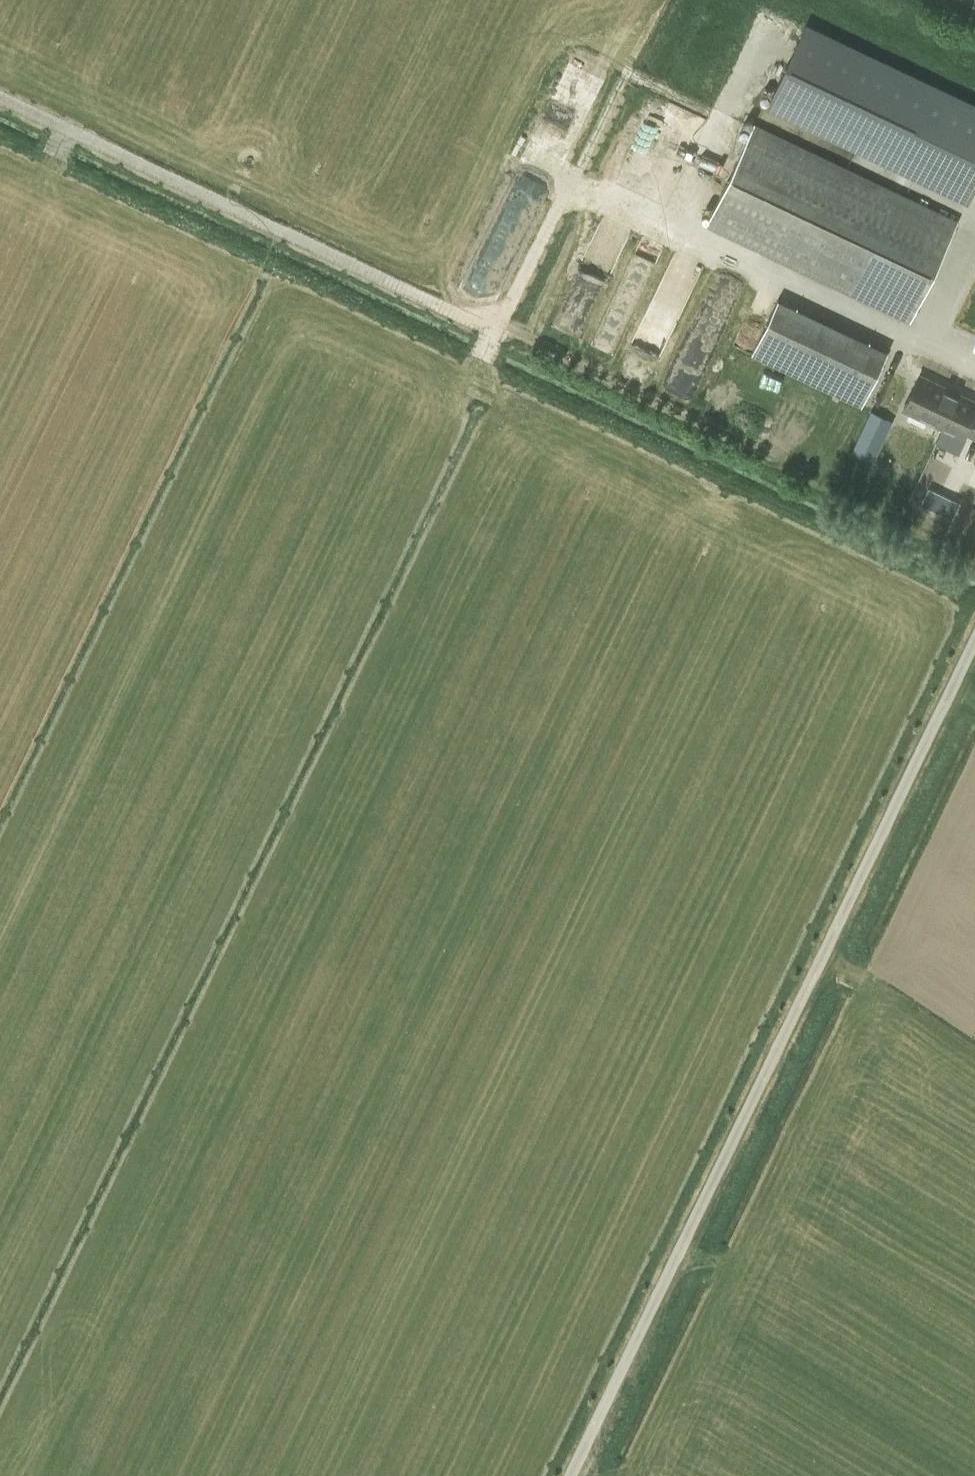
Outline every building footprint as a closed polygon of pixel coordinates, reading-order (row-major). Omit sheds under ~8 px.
[(970,195),(974,183),(974,104),(807,24),(770,100),(970,195)] [(567,65),(538,129),(574,145),(603,81),(567,65)] [(911,318),(956,224),(753,127),(708,222),(911,318)] [(861,406),(887,351),(777,299),(751,354),(861,406)] [(919,375),(903,409),(966,438),(969,433),(974,436),(974,411),(974,410),(974,407),(974,402),(919,375)] [(872,412),(854,452),(873,461),(892,422),(872,412)]
